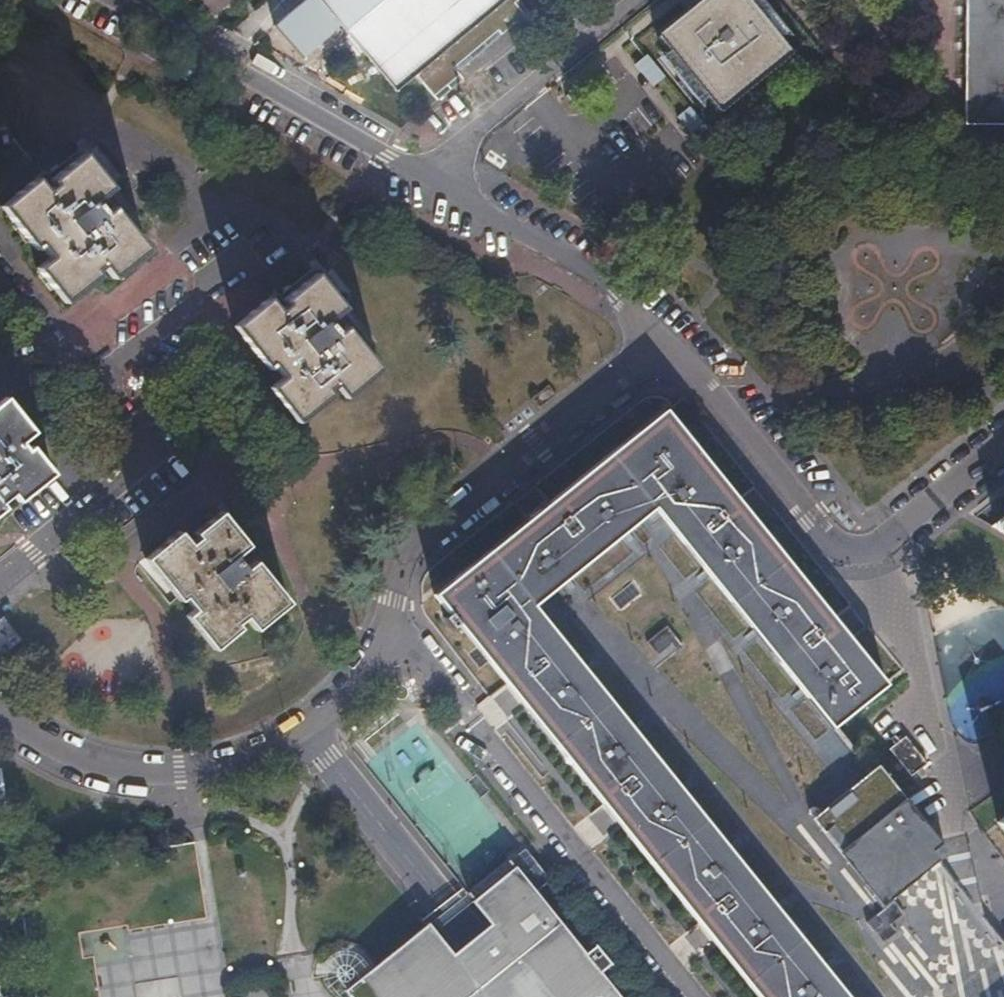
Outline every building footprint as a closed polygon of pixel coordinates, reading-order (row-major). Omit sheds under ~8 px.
[(216,18),(235,1),(235,0),(200,0),(216,18)] [(429,89),(441,101),(467,79),(461,73),(528,19),(518,2),(520,0),(305,0),(289,14),(315,45),(321,45),(334,33),(336,26),(332,21),(336,18),(399,92),(418,76),(429,89)] [(723,111),(791,52),(747,0),(704,0),(660,38),(723,111)] [(966,123),(1003,123),(1003,0),(966,0),(966,123)] [(646,54),(633,64),(650,85),(662,76),(646,54)] [(35,180),(2,206),(34,247),(39,245),(48,257),(37,267),(64,301),(96,276),(93,271),(101,265),(111,278),(145,250),(110,208),(102,214),(93,201),(110,189),(82,155),(49,181),(53,185),(45,192),(35,180)] [(236,326),(269,368),(273,365),(282,377),(270,386),(298,420),(329,395),(327,391),(335,383),(344,395),(377,368),(345,328),(338,333),(328,322),(344,309),(317,275),(285,301),(288,305),(280,311),(271,299),(236,326)] [(7,490),(17,502),(50,474),(24,443),(22,446),(15,437),(27,427),(0,394),(0,496),(7,490)] [(733,604),(763,640),(833,725),(886,682),(728,488),(718,475),(694,445),(664,407),(657,413),(539,510),(522,524),(435,595),(450,613),(444,618),(451,628),(458,623),(511,688),(516,695),(521,701),(606,806),(612,813),(617,819),(704,926),(709,932),(713,938),(761,996),(853,996),(789,918),(613,700),(535,604),(656,508),(703,566),(733,604)] [(945,865),(923,882),(880,916),(806,823),(870,771),(833,725),(763,640),(733,604),(703,566),(656,508),(535,604),(613,700),(789,918),(853,996),(1003,996),(1003,936),(945,865)] [(990,520),(1003,528),(1003,508),(990,520)] [(292,600),(276,579),(258,558),(252,563),(242,551),(253,542),(226,509),(195,534),(198,538),(189,544),(180,533),(146,559),(179,601),(187,596),(197,608),(185,617),(213,651),(245,624),(242,621),(250,615),(260,626),(292,600)] [(8,649),(20,640),(3,618),(0,620),(0,655),(8,649)] [(907,734),(899,741),(890,747),(895,753),(912,741),(907,734)] [(912,741),(895,753),(916,780),(933,767),(912,741)] [(945,865),(870,771),(806,823),(880,916),(923,882),(945,865)] [(534,852),(518,863),(538,888),(553,877),(534,852)] [(364,996),(628,996),(605,968),(588,948),(538,888),(518,863),(512,856),(472,889),(495,919),(459,949),(435,917),(385,958),(382,951),(377,944),(370,939),(366,937),(356,935),(346,935),(338,938),(332,943),(325,952),(321,964),(322,972),(344,968),(364,996)] [(599,941),(588,948),(605,968),(615,961),(599,941)]
